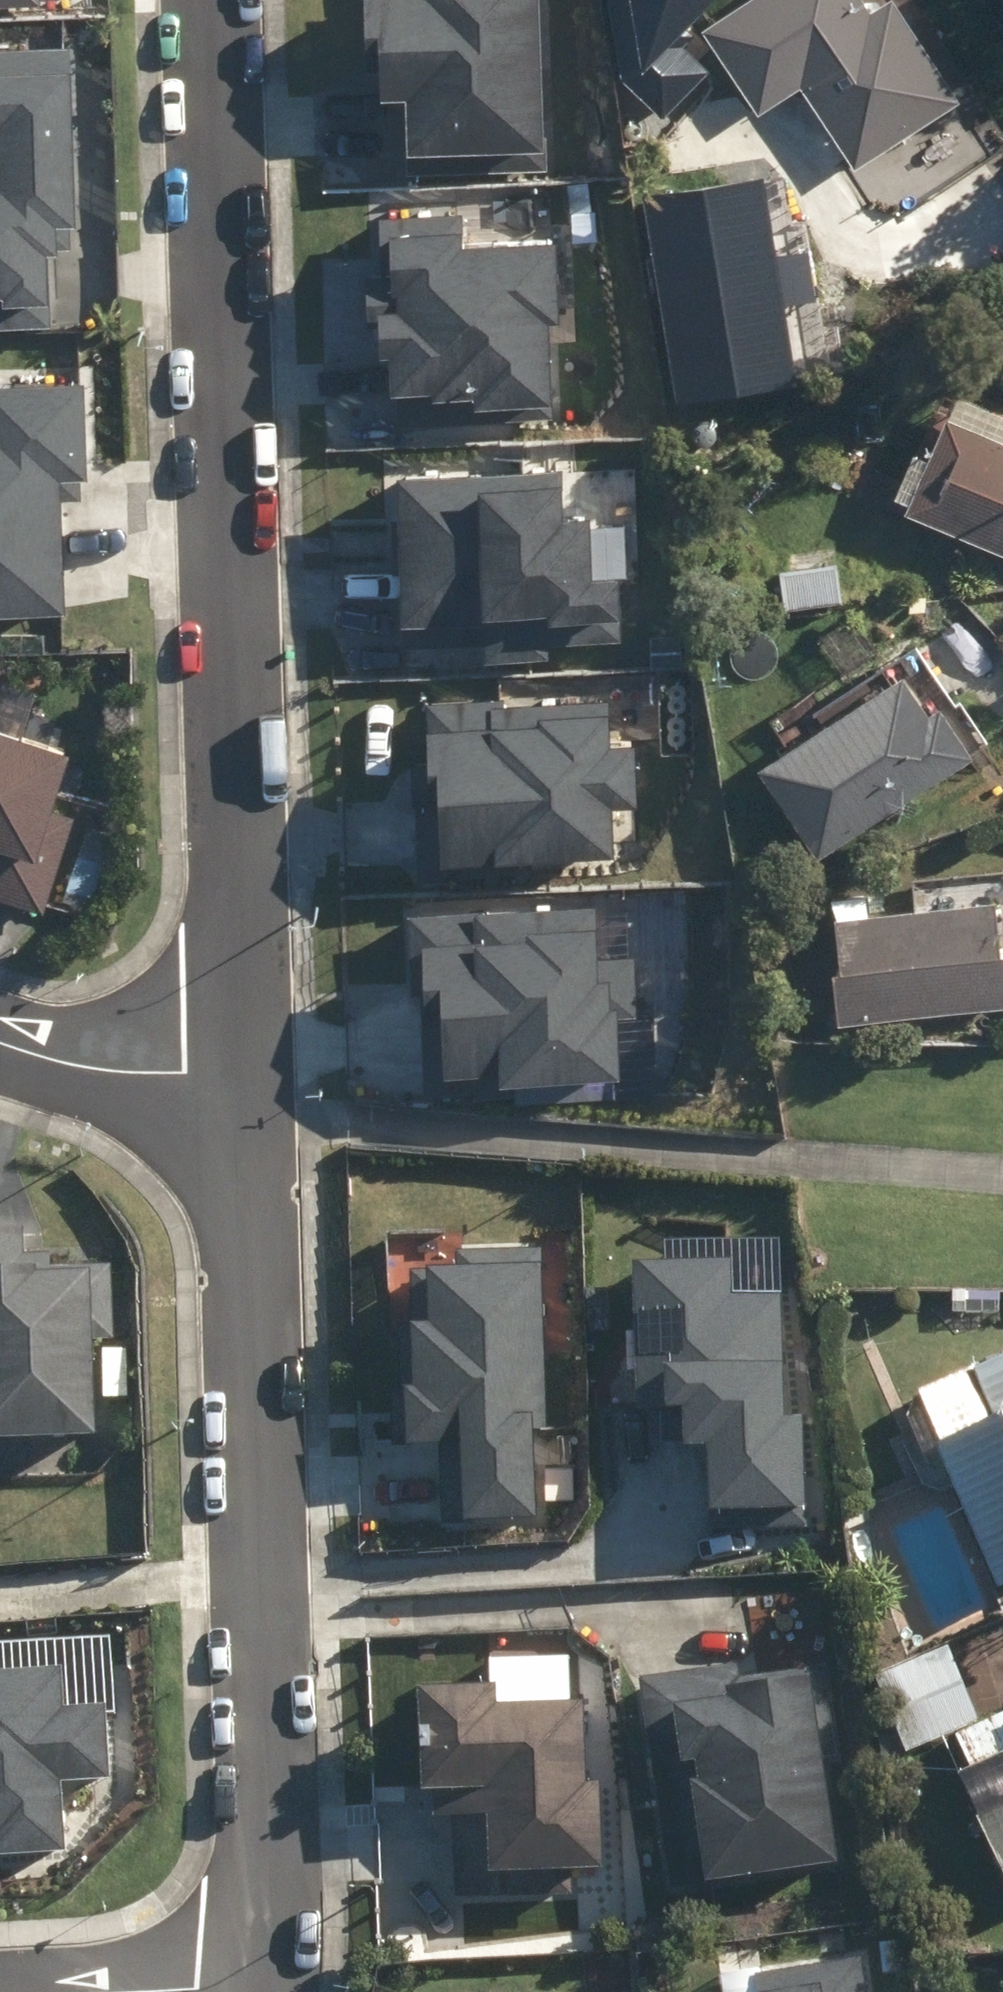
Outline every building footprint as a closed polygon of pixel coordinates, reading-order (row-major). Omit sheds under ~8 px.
[(374,70),(390,71),(390,101),(416,102),(416,156),(545,157),(547,0),(375,0),(374,70)] [(625,86),(659,120),(706,74),(672,40),(712,0),(610,0),(625,86)] [(886,227),(1002,148),(1002,130),(915,3),(904,10),(897,0),(879,0),(871,5),(867,0),(745,0),(702,30),(760,114),(801,87),(806,94),(798,100),(815,125),(824,120),(854,164),(846,170),(886,227)] [(46,298),(43,226),(75,225),(67,52),(0,55),(0,137),(2,194),(0,194),(0,300),(46,298)] [(795,381),(763,180),(644,198),(675,400),(795,381)] [(388,362),(389,395),(473,392),(473,408),(549,405),(547,327),(556,327),(553,250),(462,253),(461,221),(383,224),(386,291),(366,292),(367,322),(380,322),(382,362),(388,362)] [(1002,553),(1002,413),(949,388),(919,453),(915,450),(895,492),(910,498),(906,509),(1002,553)] [(0,392),(0,618),(64,616),(59,480),(84,479),(80,389),(0,392)] [(559,474),(401,482),(410,653),(483,649),(484,667),(550,664),(549,646),(618,642),(615,582),(590,584),(587,524),(562,525),(559,474)] [(810,603),(811,609),(841,606),(839,578),(808,581),(808,585),(783,588),(785,606),(810,603)] [(757,767),(817,859),(972,758),(939,706),(928,713),(901,673),(757,767)] [(503,703),(428,707),(436,870),(612,861),(610,810),(635,809),(632,749),(606,750),(604,706),(503,711),(503,703)] [(0,712),(0,886),(45,901),(75,809),(59,804),(80,738),(0,712)] [(836,1024),(1002,1008),(1002,948),(999,948),(995,902),(865,913),(864,896),(843,898),(845,916),(834,917),(839,971),(831,972),(836,1024)] [(604,908),(410,912),(411,999),(433,999),(435,1086),(617,1082),(615,1019),(632,1019),(631,960),(605,960),(604,908)] [(105,1433),(103,1333),(117,1332),(115,1264),(57,1265),(57,1252),(27,1253),(27,1229),(0,1229),(0,1435),(105,1433)] [(396,1294),(391,1448),(440,1450),(437,1526),(472,1528),(545,1530),(555,1258),(439,1254),(437,1296),(396,1294)] [(713,1541),(822,1547),(830,1388),(802,1386),(805,1326),(737,1323),(739,1275),(638,1270),(630,1412),(696,1416),(694,1451),(717,1452),(713,1541)] [(953,1297),(953,1319),(999,1318),(999,1296),(953,1297)] [(999,1595),(1002,1593),(1002,1361),(974,1374),(997,1425),(936,1453),(999,1595)] [(934,1403),(941,1416),(960,1406),(955,1394),(934,1403)] [(874,1683),(906,1759),(980,1726),(948,1652),(874,1683)] [(746,1669),(644,1675),(668,1891),(854,1869),(830,1666),(747,1676),(746,1669)] [(0,1672),(0,1852),(64,1848),(60,1780),(108,1777),(104,1707),(62,1710),(59,1669),(0,1672)] [(481,1688),(430,1686),(424,1818),(501,1822),(499,1873),(605,1878),(609,1784),(590,1783),(593,1703),(578,1703),(580,1674),(481,1670),(481,1688)] [(1002,1884),(1002,1780),(994,1760),(1002,1756),(1002,1719),(958,1741),(972,1770),(957,1776),(978,1822),(975,1824),(1002,1884)] [(876,1959),(767,1971),(770,1991),(880,1991),(876,1959)]
